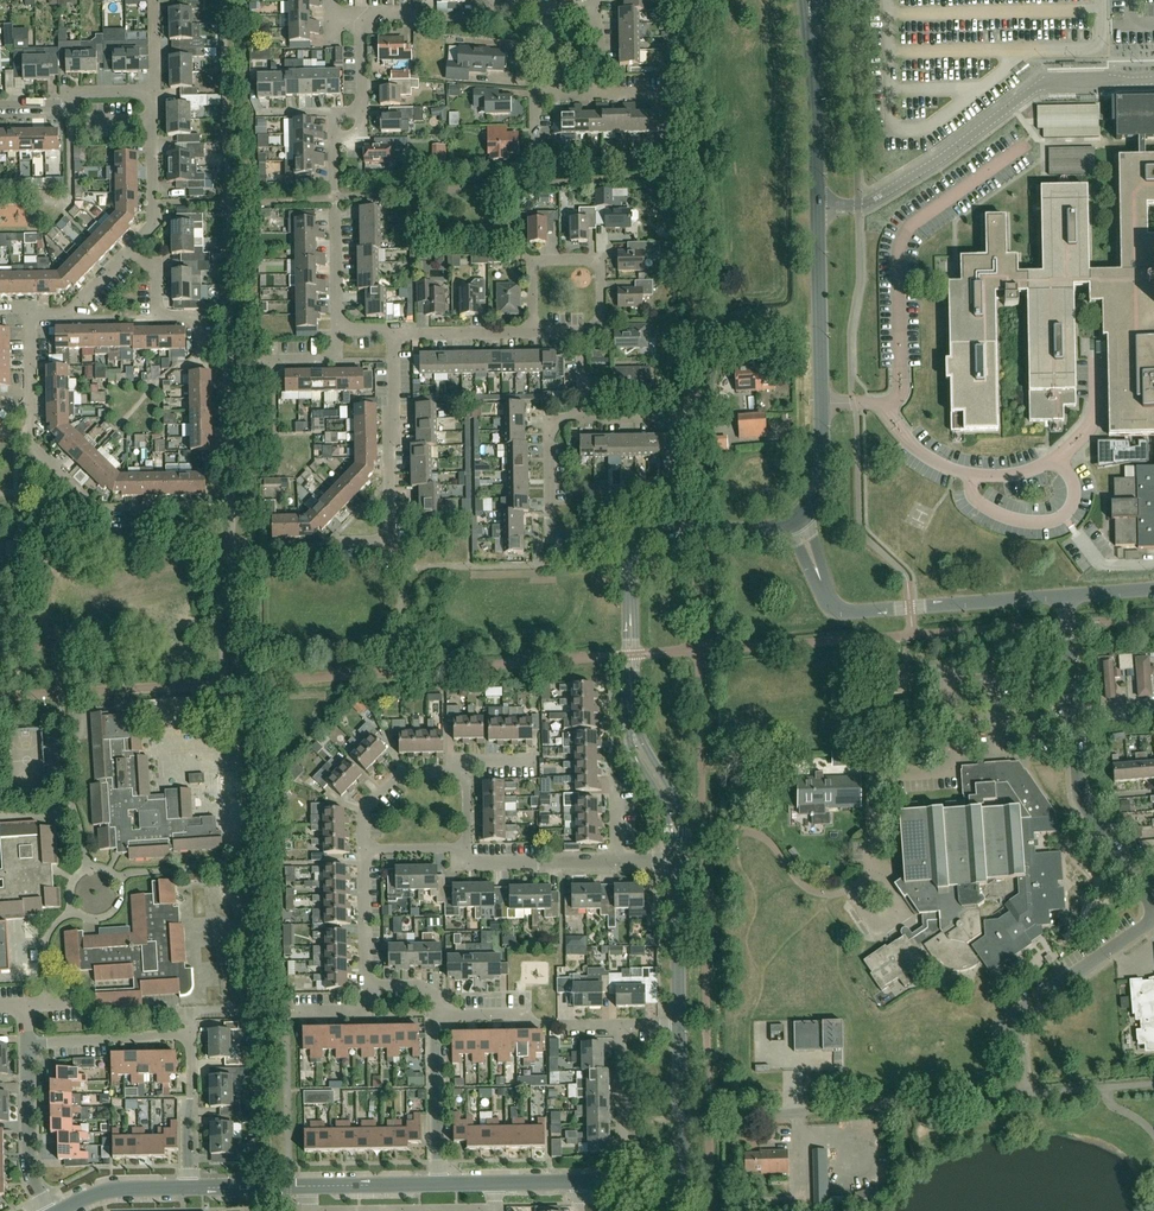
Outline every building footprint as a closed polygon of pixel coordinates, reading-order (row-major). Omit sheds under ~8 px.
[(624,10),(624,11),(638,10),(638,11),(644,11),(644,10),(644,0),(624,0),(624,10)] [(169,10),(169,25),(192,25),(192,10),(204,10),(203,1),(183,1),(184,10),(169,10)] [(289,2),(289,15),(309,15),(309,8),(319,8),(319,1),(289,2)] [(619,24),(638,24),(638,11),(638,10),(624,11),(624,10),(619,10),(619,24)] [(289,15),(289,29),(319,28),(319,22),(309,22),(309,15),(289,15)] [(639,38),(638,24),(619,24),(619,38),(639,38)] [(184,49),(204,49),(204,40),(192,40),(192,25),(169,25),(169,41),(184,40),(184,49)] [(319,28),(289,29),(289,43),(310,43),(309,35),(319,35),(319,28)] [(81,53),(81,74),(96,74),(96,60),(103,59),(103,57),(103,42),(103,36),(95,36),(95,53),(81,53)] [(619,38),(619,51),(639,51),(639,38),(619,38)] [(395,59),(411,59),(410,46),(403,46),(403,39),(379,39),(380,59),(383,59),(383,65),(395,65),(395,59)] [(13,41),(13,65),(23,65),(23,81),(37,80),(36,50),(35,50),(27,50),(26,40),(13,41)] [(113,73),(126,73),(125,51),(119,51),(119,42),(103,42),(103,57),(113,57),(113,73)] [(138,57),(148,57),(148,42),(127,42),(127,50),(125,51),(126,73),(139,73),(138,57)] [(58,62),(66,61),(66,74),(81,74),(81,53),(80,43),(58,43),(58,49),(58,62)] [(447,79),(465,80),(465,71),(486,72),(486,70),(503,71),(505,53),(489,52),(489,50),(460,48),(459,64),(448,63),(447,79)] [(36,50),(37,80),(50,80),(49,64),(58,64),(58,62),(58,49),(36,50)] [(169,57),(170,73),(192,73),(191,57),(204,57),(204,49),(184,49),(181,49),(181,57),(169,57)] [(639,51),(619,51),(619,65),(645,65),(645,64),(639,64),(639,53),(647,53),(647,51),(639,51)] [(326,96),(326,68),(325,68),(325,72),(317,73),(317,54),(312,54),(312,61),(312,73),(312,96),(326,96)] [(276,64),(271,64),(272,99),(285,99),(285,61),(284,61),(285,75),(276,75),(276,64)] [(286,99),(286,96),(299,96),(298,61),(285,61),(285,99),(286,99)] [(303,61),(298,61),(299,96),(312,96),(312,73),(303,73),(303,61)] [(271,64),(271,75),(263,75),(263,64),(257,64),(258,99),(272,99),(271,64)] [(331,68),(326,68),(326,96),(340,96),(339,72),(331,72),(331,68)] [(6,88),(14,87),(13,71),(5,71),(6,88)] [(181,96),(197,96),(197,88),(192,88),(192,73),(170,73),(170,88),(182,88),(182,96),(181,96)] [(410,80),(389,80),(389,88),(380,88),(380,105),(400,105),(400,96),(411,96),(411,89),(419,89),(419,81),(410,80)] [(486,115),(509,114),(509,98),(497,98),(497,90),(474,91),(474,107),(486,107),(486,115)] [(167,105),(167,120),(190,120),(190,110),(199,110),(199,107),(208,106),(208,96),(197,96),(181,96),(181,105),(167,105)] [(1111,100),(1111,123),(1116,123),(1116,140),(1138,139),(1138,157),(1118,157),(1120,272),(1089,273),(1087,187),(1040,188),(1042,273),(1018,274),(1018,257),(1007,257),(1006,217),(985,217),(986,257),(960,258),(961,284),(948,284),(950,361),(945,361),(946,381),(950,381),(951,432),(998,431),(995,294),(1004,294),(1004,306),(1018,306),(1018,294),(1027,294),(1029,422),(1064,421),(1064,407),(1076,407),(1074,287),(1089,287),(1089,304),(1102,304),(1102,338),(1107,338),(1109,436),(1153,435),(1153,237),(1147,237),(1147,206),(1153,206),(1153,157),(1145,157),(1144,139),(1153,139),(1153,99),(1111,100)] [(214,113),(224,113),(224,102),(214,102),(214,113)] [(657,133),(656,103),(650,103),(650,113),(643,113),(643,133),(657,133)] [(656,103),(657,133),(671,133),(670,113),(663,113),(663,103),(656,103)] [(575,134),(575,104),(574,104),(575,111),(569,111),(569,114),(554,115),(554,135),(561,134),(561,141),(575,141),(575,134)] [(589,134),(588,114),(581,114),(581,104),(575,104),(575,134),(589,134)] [(602,134),(602,104),(595,104),(596,114),(588,114),(589,134),(602,134)] [(616,134),(615,114),(609,114),(609,104),(602,104),(602,134),(616,134)] [(629,133),(629,104),(623,104),(623,114),(615,114),(616,134),(629,133)] [(643,133),(643,113),(636,113),(636,104),(629,104),(629,133),(643,133)] [(414,121),(414,122),(424,122),(424,108),(393,108),(393,116),(381,116),(381,132),(401,132),(401,121),(414,121)] [(455,124),(464,124),(464,114),(455,115),(455,124)] [(200,144),(200,143),(200,135),(190,135),(190,120),(167,120),(167,136),(182,136),(182,144),(200,144)] [(293,134),(323,134),(323,127),(313,127),(313,120),(293,120),(293,134)] [(7,153),(20,152),(20,148),(19,131),(15,131),(15,128),(8,128),(8,131),(6,131),(7,148),(7,153)] [(489,129),(489,148),(489,153),(492,153),(492,160),(507,160),(507,153),(517,153),(517,136),(506,136),(506,129),(489,129)] [(32,148),(33,152),(45,152),(45,158),(46,158),(45,148),(45,130),(32,131),(32,148)] [(46,158),(59,158),(58,130),(45,130),(45,148),(46,158)] [(32,148),(32,131),(19,131),(20,148),(20,152),(33,152),(32,148)] [(294,148),(314,147),(314,140),(323,140),(323,134),(293,134),(294,148)] [(259,148),(267,148),(267,136),(259,136),(258,136),(258,148),(259,148)] [(364,146),(364,148),(364,163),(389,163),(389,151),(407,151),(406,138),(389,138),(389,146),(364,146)] [(168,153),(168,167),(189,167),(189,159),(204,159),(204,146),(187,146),(187,153),(168,153)] [(670,146),(669,159),(677,159),(678,146),(670,146)] [(294,161),(323,161),(323,154),(314,154),(314,147),(294,148),(294,161)] [(1049,149),(1049,175),(1095,175),(1095,148),(1049,149)] [(115,154),(116,167),(137,167),(137,153),(115,154)] [(438,156),(438,166),(447,166),(447,155),(438,156)] [(323,161),(294,161),(294,175),(314,175),(314,167),(324,167),(323,161)] [(116,180),(137,180),(137,167),(116,167),(116,180)] [(189,167),(168,167),(168,182),(187,181),(187,189),(188,189),(188,196),(203,196),(203,189),(204,189),(204,181),(205,181),(205,174),(197,174),(197,167),(189,167)] [(116,180),(116,193),(137,192),(137,180),(116,180)] [(596,190),(596,207),(613,207),(612,190),(596,190)] [(116,193),(116,206),(138,205),(137,192),(116,193)] [(116,213),(135,220),(134,211),(138,211),(138,205),(116,206),(116,213)] [(81,211),(76,206),(72,210),(77,215),(81,211)] [(360,208),(360,222),(380,222),(380,208),(360,208)] [(596,225),(596,208),(579,209),(579,220),(571,220),(571,242),(588,242),(587,225),(596,225)] [(72,210),(69,213),(74,218),(77,215),(72,210)] [(605,210),(606,228),(631,228),(631,221),(636,221),(638,219),(638,213),(636,212),(630,212),(630,210),(605,210)] [(295,213),(295,220),(289,220),(289,234),(295,234),(318,233),(318,227),(315,227),(315,212),(295,213)] [(530,242),(545,242),(545,221),(558,221),(558,212),(537,212),(537,220),(529,220),(530,242)] [(116,213),(111,219),(126,234),(131,229),(129,227),(135,220),(116,213)] [(171,233),(171,239),(203,238),(202,215),(184,215),(185,223),(171,223),(171,226),(168,226),(168,233),(171,233)] [(62,220),(67,226),(70,222),(65,217),(62,220)] [(111,219),(102,228),(118,243),(126,234),(111,219)] [(380,235),(380,222),(360,222),(360,236),(380,235)] [(59,233),(54,228),(51,232),(56,237),(59,233)] [(90,240),(80,250),(96,265),(107,253),(118,243),(102,228),(92,239),(90,240)] [(51,232),(49,234),(47,235),(52,240),(56,237),(51,232)] [(295,247),(315,247),(315,240),(324,240),(324,233),(318,233),(295,234),(295,247)] [(380,250),(380,235),(360,236),(360,249),(377,249),(378,250),(380,250)] [(185,254),(185,262),(210,262),(210,253),(203,253),(203,238),(171,239),(172,254),(185,254)] [(660,258),(660,242),(636,243),(636,251),(618,251),(618,271),(644,271),(644,259),(660,258)] [(295,247),(295,261),(325,260),(325,254),(315,254),(315,247),(295,247)] [(358,249),(358,263),(378,263),(378,250),(377,249),(360,249),(358,249)] [(96,265),(80,250),(71,259),(87,274),(96,265)] [(488,264),(488,263),(488,255),(472,255),(473,264),(488,264)] [(510,263),(509,255),(488,255),(488,263),(510,263)] [(63,269),(78,283),(87,274),(71,259),(63,269)] [(295,261),(296,274),(316,274),(316,267),(325,267),(325,260),(295,261)] [(172,271),(172,287),(191,286),(191,277),(198,276),(198,270),(210,269),(210,262),(185,262),(183,262),(183,271),(172,271)] [(378,276),(378,263),(358,263),(358,276),(378,276)] [(24,264),(25,274),(25,296),(38,296),(37,274),(37,266),(37,264),(24,264)] [(38,296),(50,296),(50,274),(50,266),(37,266),(37,274),(38,296)] [(12,275),(11,268),(0,268),(0,297),(12,296),(12,275)] [(63,269),(57,274),(65,292),(71,286),(74,288),(78,283),(63,269)] [(25,274),(12,275),(12,296),(25,296),(25,274)] [(65,292),(57,274),(50,274),(50,296),(57,296),(56,292),(65,292)] [(296,288),(325,287),(325,281),(316,281),(316,274),(296,274),(290,275),(290,288),(296,288)] [(358,291),(366,290),(378,290),(378,289),(378,276),(358,276),(358,291)] [(461,315),(478,315),(477,302),(477,299),(479,298),(484,297),(484,298),(485,298),(485,280),(474,280),(466,289),(460,289),(461,315)] [(653,296),(653,281),(635,281),(635,289),(619,289),(619,307),(643,307),(642,296),(653,296)] [(418,303),(425,303),(426,316),(444,315),(444,290),(433,290),(432,282),(417,283),(418,303)] [(498,315),(520,315),(519,285),(498,285),(498,315)] [(191,286),(172,287),(172,302),(184,302),(184,310),(198,310),(198,301),(200,301),(200,286),(191,286)] [(296,288),(296,302),(316,301),(316,294),(325,294),(325,287),(296,288)] [(386,289),(378,289),(378,290),(366,290),(366,303),(386,303),(386,289)] [(296,315),(320,315),(326,315),(326,308),(316,308),(316,301),(296,302),(296,315)] [(386,318),(386,303),(366,303),(366,318),(386,318)] [(297,336),(317,336),(317,322),(320,322),(320,315),(296,315),(297,336)] [(640,348),(647,348),(647,324),(627,324),(628,334),(615,334),(615,350),(625,350),(628,354),(634,350),(640,350),(640,348)] [(120,328),(120,351),(133,351),(133,327),(120,328)] [(134,327),(133,327),(133,351),(147,351),(146,330),(134,330),(134,327)] [(56,367),(63,367),(67,367),(69,367),(68,349),(69,349),(69,328),(55,329),(56,355),(52,355),(52,362),(56,362),(56,367)] [(82,328),(69,328),(69,349),(82,349),(82,328)] [(82,349),(95,349),(94,328),(82,328),(82,349)] [(107,328),(94,328),(95,349),(95,355),(108,355),(108,353),(108,348),(107,328)] [(120,328),(107,328),(108,348),(108,353),(120,353),(120,351),(120,328)] [(9,343),(9,329),(0,329),(0,343),(9,343)] [(172,351),(172,359),(185,358),(185,329),(172,330),(172,351)] [(147,351),(159,351),(159,330),(146,330),(147,351)] [(172,330),(159,330),(159,351),(172,351),(172,330)] [(9,343),(0,343),(0,358),(9,357),(9,343)] [(556,352),(542,353),(542,373),(553,373),(553,378),(564,378),(564,357),(556,357),(556,352)] [(488,353),(474,354),(475,374),(488,374),(488,353)] [(488,374),(502,373),(501,353),(488,353),(488,374)] [(515,353),(501,353),(502,373),(515,373),(515,353)] [(515,373),(529,373),(528,353),(515,353),(515,373)] [(542,353),(528,353),(529,373),(542,373),(542,353)] [(434,354),(433,354),(420,355),(420,375),(434,374),(434,354)] [(434,354),(434,374),(448,374),(447,354),(434,354)] [(461,354),(447,354),(448,374),(461,374),(461,354)] [(461,374),(475,374),(474,354),(461,354),(461,374)] [(736,357),(737,366),(735,367),(736,392),(749,391),(756,391),(754,368),(756,368),(756,365),(755,365),(755,356),(736,357)] [(9,357),(0,358),(0,372),(10,372),(9,357)] [(754,368),(756,391),(774,390),(773,364),(756,365),(756,368),(754,368)] [(67,380),(67,367),(63,367),(56,367),(46,367),(46,380),(67,380)] [(613,369),(613,376),(613,382),(607,382),(607,397),(622,397),(622,389),(650,389),(649,368),(613,369)] [(311,372),(312,393),(312,401),(313,401),(313,400),(320,400),(321,399),(321,393),(324,393),(324,371),(311,372)] [(324,371),(324,393),(325,402),(337,402),(337,393),(337,392),(337,371),(324,371)] [(337,371),(337,392),(350,392),(350,371),(337,371)] [(350,371),(350,392),(363,392),(363,390),(372,390),(372,373),(363,373),(363,371),(350,371)] [(10,372),(0,372),(0,386),(10,386),(10,372)] [(190,386),(211,386),(211,372),(189,373),(190,386)] [(299,393),(298,372),(285,372),(285,393),(299,393)] [(298,372),(299,393),(312,393),(311,372),(298,372)] [(46,380),(46,393),(68,393),(67,380),(46,380)] [(190,386),(190,399),(211,399),(211,386),(190,386)] [(68,393),(46,393),(47,406),(74,405),(74,393),(68,393)] [(211,411),(211,399),(190,399),(190,412),(211,411)] [(359,399),(359,406),(354,406),(355,420),(376,419),(376,406),(364,406),(364,399),(359,399)] [(504,418),(524,417),(524,403),(504,403),(504,418)] [(47,406),(47,419),(68,418),(74,418),(74,405),(47,406)] [(416,419),(436,419),(436,405),(416,405),(416,419)] [(190,412),(190,425),(212,424),(211,411),(190,412)] [(315,431),(314,426),(320,426),(320,418),(325,418),(324,412),(312,412),(311,419),(311,431),(315,431)] [(739,428),(739,440),(767,438),(765,414),(757,414),(758,427),(739,428)] [(524,430),(524,417),(504,418),(504,431),(524,431),(524,430)] [(68,418),(47,419),(47,425),(50,425),(50,434),(68,426),(68,418)] [(376,432),(376,419),(355,420),(355,433),(376,432)] [(436,432),(436,419),(416,419),(416,433),(436,432)] [(100,428),(104,431),(109,426),(106,422),(100,428)] [(303,433),(303,429),(308,429),(308,423),(296,423),(296,433),(303,433)] [(190,425),(191,438),(212,437),(212,424),(190,425)] [(54,443),(59,447),(74,431),(68,426),(50,434),(57,440),(54,443)] [(59,447),(68,456),(83,440),(88,435),(78,426),(74,431),(59,447)] [(104,431),(107,434),(112,429),(109,426),(104,431)] [(504,445),(508,445),(524,444),(524,443),(524,431),(504,431),(504,445)] [(114,441),(119,436),(116,432),(111,437),(114,441)] [(376,445),(376,432),(355,433),(355,445),(376,445)] [(436,432),(416,433),(416,446),(430,446),(430,447),(436,447),(436,443),(445,442),(445,432),(436,432)] [(580,458),(594,457),(594,434),(588,434),(586,436),(586,438),(580,438),(580,458)] [(608,457),(607,437),(602,437),(602,435),(601,434),(594,434),(594,457),(608,457)] [(123,439),(119,436),(114,441),(118,444),(123,439)] [(662,436),(648,437),(648,456),(662,456),(662,436)] [(676,436),(662,436),(662,456),(662,462),(676,462),(676,474),(683,474),(682,455),(676,455),(676,436)] [(191,451),(212,451),(212,437),(191,438),(191,451)] [(621,437),(607,437),(608,457),(621,457),(621,437)] [(635,457),(635,437),(621,437),(621,457),(635,457)] [(648,437),(635,437),(635,457),(648,456),(648,437)] [(77,465),(92,449),(83,440),(68,456),(77,465)] [(527,443),(524,443),(524,444),(508,445),(508,458),(527,458),(527,443)] [(377,458),(376,445),(355,445),(355,458),(377,458)] [(430,460),(430,447),(430,446),(416,446),(411,446),(411,460),(430,460)] [(90,477),(105,462),(95,453),(80,468),(90,477)] [(377,464),(377,458),(355,458),(355,466),(373,472),(373,464),(377,464)] [(527,458),(508,458),(508,465),(502,465),(502,472),(508,472),(527,471),(527,458)] [(430,473),(430,460),(411,460),(411,474),(430,473)] [(105,462),(90,477),(99,486),(114,471),(105,462)] [(309,468),(313,471),(318,466),(314,462),(309,468)] [(475,463),(475,472),(480,472),(483,472),(483,463),(475,463)] [(313,471),(316,475),(321,469),(318,466),(313,471)] [(355,466),(351,471),(366,486),(370,481),(367,479),(373,472),(355,466)] [(1136,468),(1137,479),(1114,480),(1114,502),(1111,503),(1111,520),(1115,520),(1115,546),(1138,546),(1138,549),(1153,548),(1153,467),(1136,468)] [(140,469),(140,476),(140,497),(153,497),(153,476),(153,469),(140,469)] [(114,471),(99,486),(103,490),(106,488),(112,494),(120,476),(114,471)] [(301,476),(308,484),(314,478),(306,471),(301,476)] [(351,471),(342,480),(357,495),(366,486),(351,471)] [(527,471),(508,472),(508,485),(528,485),(527,471)] [(411,487),(419,487),(430,487),(430,486),(430,473),(411,474),(411,487)] [(179,497),(179,475),(166,476),(166,497),(179,497)] [(192,496),(191,475),(179,475),(179,497),(192,496)] [(191,475),(192,496),(205,496),(205,475),(191,475)] [(120,476),(112,494),(122,494),(122,497),(128,497),(127,476),(120,476)] [(140,497),(140,476),(127,476),(128,497),(140,497)] [(166,497),(166,476),(153,476),(153,497),(166,497)] [(357,495),(342,480),(332,490),(347,504),(357,495)] [(508,485),(508,499),(528,498),(528,485),(508,485)] [(438,486),(430,486),(430,487),(419,487),(419,501),(438,500),(438,486)] [(335,518),(344,508),(329,493),(320,503),(335,518)] [(528,499),(528,498),(508,499),(508,512),(523,512),(523,513),(528,513),(528,499)] [(462,514),(468,514),(471,514),(471,499),(466,500),(462,500),(462,514)] [(438,501),(438,500),(419,501),(419,515),(438,514),(438,501)] [(272,527),(272,539),(286,539),(285,518),(276,518),(275,501),(264,501),(265,528),(272,527)] [(311,512),(326,527),(335,518),(320,503),(311,512)] [(306,517),(313,535),(320,529),(322,531),(326,527),(311,512),(306,517)] [(508,512),(503,512),(503,526),(523,526),(523,513),(523,512),(508,512)] [(298,539),(298,517),(285,518),(286,539),(298,539)] [(298,517),(298,539),(304,539),(304,535),(313,535),(306,517),(298,517)] [(482,526),(477,526),(472,527),(472,536),(477,536),(482,536),(482,526)] [(495,540),(503,539),(523,539),(523,526),(503,526),(492,526),(492,540),(495,540)] [(523,540),(523,539),(503,539),(503,553),(524,553),(523,540)] [(1132,655),(1125,656),(1119,656),(1120,670),(1133,669),(1132,655)] [(1150,658),(1135,659),(1138,698),(1152,697),(1150,658)] [(1113,662),(1103,663),(1106,700),(1116,700),(1114,680),(1121,680),(1120,671),(1114,672),(1113,662)] [(594,694),(594,685),(573,685),(561,686),(561,692),(572,692),(573,700),(594,700),(598,700),(598,697),(597,697),(597,694),(594,694)] [(573,700),(561,700),(561,706),(573,706),(573,714),(573,715),(595,715),(599,714),(599,711),(597,711),(597,708),(594,708),(594,700),(573,700)] [(359,707),(364,716),(373,710),(367,702),(359,707)] [(467,744),(470,744),(469,718),(461,719),(461,707),(448,707),(449,722),(455,722),(455,740),(464,740),(464,743),(467,743),(467,744)] [(471,744),(470,740),(478,740),(478,743),(481,743),(481,744),(484,744),(485,740),(484,718),(475,718),(475,707),(469,707),(469,718),(470,744),(471,744)] [(504,720),(504,746),(505,746),(505,742),(513,742),(513,745),(516,745),(516,746),(519,746),(518,720),(510,720),(510,708),(504,708),(504,720)] [(518,720),(519,746),(519,742),(526,742),(526,745),(530,744),(530,746),(533,746),(533,741),(534,741),(533,730),(540,730),(540,715),(533,715),(533,719),(525,720),(524,708),(518,708),(518,720)] [(502,746),(504,746),(504,720),(496,720),(496,709),(489,709),(490,720),(489,720),(489,742),(498,742),(498,745),(502,745),(502,746)] [(216,817),(193,819),(191,790),(165,791),(165,796),(150,797),(148,757),(138,757),(138,752),(142,752),(140,711),(122,712),(122,715),(109,716),(109,713),(91,714),(92,735),(94,735),(95,740),(93,740),(95,781),(97,781),(98,785),(91,785),(93,826),(100,825),(100,829),(98,830),(100,850),(122,849),(122,854),(129,853),(129,860),(170,857),(170,850),(174,850),(174,852),(223,849),(222,831),(217,832),(216,817)] [(564,720),(564,730),(595,729),(599,729),(599,726),(598,726),(598,723),(595,723),(595,715),(573,715),(573,714),(549,714),(549,721),(564,720)] [(415,754),(414,732),(406,732),(406,720),(393,721),(393,736),(400,736),(400,754),(409,754),(409,757),(411,757),(411,759),(415,759),(415,754)] [(430,754),(429,732),(421,732),(421,720),(414,721),(414,732),(415,754),(423,754),(423,757),(426,757),(426,759),(430,759),(430,754)] [(435,721),(429,721),(428,721),(429,732),(430,754),(437,754),(437,757),(441,757),(441,758),(444,758),(443,753),(444,753),(444,732),(435,732),(435,721)] [(354,737),(354,738),(381,764),(383,762),(382,761),(384,759),(382,756),(388,750),(375,738),(380,733),(369,722),(360,732),(368,740),(362,746),(354,737)] [(564,749),(597,749),(602,748),(602,745),(601,745),(601,742),(597,742),(597,734),(576,734),(576,735),(563,735),(564,741),(576,740),(576,749),(564,749)] [(381,764),(354,738),(350,742),(358,750),(352,757),(367,772),(368,771),(371,774),(373,772),(372,771),(374,769),(372,767),(377,761),(381,764)] [(565,764),(597,763),(602,763),(602,760),(601,760),(601,756),(597,757),(597,749),(564,749),(564,755),(576,755),(576,763),(565,763),(565,764)] [(1143,780),(1141,753),(1135,754),(1136,764),(1127,765),(1129,781),(1143,780)] [(1147,763),(1147,753),(1141,753),(1143,780),(1153,779),(1153,763),(1147,763)] [(1129,781),(1127,765),(1119,766),(1118,755),(1112,756),(1114,782),(1129,781)] [(329,763),(337,772),(353,786),(359,780),(361,783),(363,781),(364,782),(366,780),(362,776),(363,776),(348,761),(342,767),(333,759),(329,763)] [(1017,809),(1018,820),(1056,817),(1056,813),(1044,796),(1043,796),(1026,770),(1022,770),(1018,765),(1013,766),(1010,762),(986,764),(985,764),(984,764),(984,765),(983,765),(983,766),(983,767),(977,768),(977,766),(961,767),(964,799),(968,799),(969,807),(984,806),(984,802),(1004,801),(1004,809),(1017,809)] [(353,791),(354,792),(356,790),(353,786),(337,772),(329,763),(314,778),(325,789),(330,784),(342,797),(348,791),(351,793),(353,791)] [(565,778),(598,778),(598,777),(603,777),(603,774),(601,774),(601,771),(598,771),(597,763),(565,764),(565,769),(576,769),(577,777),(565,778)] [(204,783),(204,774),(189,775),(189,784),(204,783)] [(860,807),(860,789),(860,777),(798,778),(799,809),(860,807)] [(550,778),(542,778),(541,778),(541,779),(541,793),(550,793),(550,778)] [(598,778),(565,778),(565,784),(577,784),(577,793),(598,792),(603,792),(603,789),(602,789),(602,785),(598,786),(598,778)] [(480,798),(505,798),(505,790),(517,790),(517,783),(505,784),(505,783),(484,783),(484,793),(481,793),(481,796),(480,796),(480,798)] [(565,816),(598,816),(598,815),(603,815),(603,812),(602,812),(602,809),(598,809),(598,801),(577,801),(577,795),(565,795),(565,808),(577,808),(577,816),(565,816)] [(480,813),(506,812),(506,804),(517,804),(517,797),(505,798),(480,798),(480,799),(484,799),(484,806),(481,806),(481,810),(480,810),(480,813)] [(912,971),(931,958),(933,960),(935,962),(936,963),(938,965),(940,966),(942,968),(944,969),(947,970),(949,970),(951,971),(954,971),(956,972),(958,972),(961,972),(963,971),(966,971),(968,970),(970,969),(972,968),(975,967),(977,966),(980,964),(967,945),(981,935),(979,910),(978,908),(984,903),(984,900),(999,899),(1000,903),(1003,903),(1005,902),(1009,899),(1010,901),(1019,896),(1025,895),(1024,870),(1020,870),(1017,820),(1018,820),(1017,809),(1004,809),(1004,801),(984,802),(984,806),(984,811),(981,811),(981,809),(966,810),(965,802),(945,803),(946,812),(942,812),(942,810),(927,811),(927,802),(907,804),(907,813),(899,813),(904,880),(901,879),(898,843),(900,879),(894,883),(890,876),(889,876),(914,914),(927,913),(927,920),(926,920),(926,930),(913,939),(908,931),(907,931),(908,933),(905,936),(903,934),(904,936),(897,941),(887,948),(885,946),(863,961),(872,973),(870,975),(882,992),(888,987),(887,985),(898,978),(905,987),(911,983),(905,974),(911,970),(912,971)] [(312,817),(312,825),(350,824),(350,822),(349,822),(348,819),(345,819),(345,810),(327,810),(327,803),(312,804),(312,817)] [(485,827),(506,826),(506,818),(518,818),(518,812),(506,812),(480,813),(484,813),(485,821),(481,821),(482,824),(480,824),(480,827),(485,827)] [(599,830),(603,830),(603,827),(602,827),(602,824),(598,824),(598,816),(565,816),(566,822),(577,822),(577,830),(566,830),(566,831),(599,830)] [(1056,817),(1018,820),(1017,820),(1020,870),(1024,870),(1025,895),(1019,896),(1010,901),(1005,905),(1010,912),(998,920),(984,921),(985,937),(972,946),(990,973),(1008,961),(1014,970),(1021,965),(1013,955),(1024,947),(1026,949),(1032,944),(1028,939),(1040,931),(1040,926),(1050,926),(1049,911),(1065,910),(1065,902),(1062,902),(1062,895),(1058,892),(1057,878),(1060,875),(1060,868),(1062,868),(1061,852),(1049,853),(1049,860),(1043,861),(1043,857),(1039,854),(1035,854),(1034,834),(1037,834),(1041,830),(1040,826),(1046,826),(1047,833),(1057,832),(1056,817)] [(7,921),(25,919),(25,916),(43,915),(43,909),(61,908),(60,889),(54,889),(52,865),(58,865),(56,827),(37,828),(37,822),(0,824),(0,834),(4,889),(0,889),(0,973),(10,973),(7,921)] [(350,825),(350,824),(312,825),(312,831),(324,831),(324,839),(312,839),(350,839),(350,836),(349,836),(349,832),(346,832),(345,825),(350,825)] [(518,832),(518,827),(518,826),(506,826),(485,827),(485,835),(482,835),(482,838),(480,839),(480,842),(485,841),(485,842),(506,842),(506,833),(518,832)] [(1129,828),(1136,838),(1141,838),(1140,827),(1129,828)] [(566,852),(581,852),(581,845),(599,845),(599,844),(603,844),(603,841),(602,841),(602,838),(599,838),(599,830),(566,831),(566,836),(577,836),(577,845),(566,845),(566,852)] [(313,861),(328,861),(328,854),(346,853),(350,853),(350,850),(349,850),(349,847),(346,847),(346,839),(350,839),(312,839),(312,845),(324,845),(324,853),(312,854),(313,861)] [(1138,842),(1147,855),(1153,854),(1145,841),(1138,842)] [(389,884),(389,902),(397,902),(397,899),(403,899),(403,890),(411,890),(410,868),(409,868),(409,866),(408,865),(400,865),(399,866),(399,868),(397,868),(397,884),(389,884)] [(346,875),(346,866),(324,867),(313,867),(313,873),(324,873),(325,881),(346,881),(351,881),(351,878),(349,878),(349,875),(346,875)] [(410,868),(411,890),(419,890),(419,901),(424,901),(424,890),(424,867),(410,868)] [(424,890),(431,890),(431,897),(437,896),(438,903),(446,903),(446,902),(446,888),(438,888),(437,867),(424,867),(424,890)] [(97,1011),(143,1008),(142,996),(180,994),(180,998),(181,998),(180,996),(182,996),(183,996),(184,996),(186,996),(187,995),(188,994),(189,994),(190,993),(191,991),(192,990),(192,989),(192,988),(193,986),(193,985),(192,970),(194,970),(194,969),(186,970),(183,925),(179,925),(178,919),(175,919),(174,905),(176,905),(174,881),(152,882),(153,895),(132,896),(134,934),(129,935),(129,928),(100,930),(101,939),(95,940),(95,943),(84,944),(83,931),(65,933),(68,971),(86,970),(86,967),(94,967),(95,981),(133,979),(134,989),(96,991),(97,1011)] [(346,881),(325,881),(313,881),(313,888),(325,887),(325,896),(351,895),(351,893),(349,893),(349,889),(346,889),(346,881)] [(446,903),(446,916),(454,916),(454,908),(467,907),(467,885),(454,885),(454,901),(446,902),(446,903)] [(467,885),(467,907),(476,907),(476,919),(482,919),(481,908),(481,907),(481,885),(467,885)] [(481,907),(481,908),(494,907),(495,919),(503,919),(503,904),(494,904),(494,885),(481,885),(481,907)] [(609,901),(609,917),(609,930),(617,930),(616,910),(630,910),(630,886),(616,887),(616,901),(609,901)] [(638,916),(652,916),(651,901),(644,901),(644,886),(630,886),(630,910),(638,909),(638,916)] [(524,888),(524,910),(533,910),(533,926),(538,926),(538,910),(538,887),(524,888)] [(560,918),(560,903),(551,903),(551,887),(538,887),(538,910),(545,910),(545,918),(560,918)] [(566,902),(566,917),(579,917),(579,910),(588,910),(587,887),(573,887),(573,902),(566,902)] [(602,887),(587,887),(588,910),(602,910),(602,917),(609,917),(609,901),(602,902),(602,887)] [(524,910),(524,888),(511,888),(511,904),(503,904),(503,919),(508,919),(516,919),(516,910),(524,910)] [(351,895),(325,896),(313,896),(313,902),(325,902),(325,910),(347,910),(351,910),(351,906),(349,906),(349,904),(347,904),(347,896),(351,896),(351,895)] [(347,910),(325,910),(313,910),(313,916),(325,916),(325,925),(347,925),(347,924),(351,924),(351,921),(350,921),(349,918),(347,918),(347,910)] [(326,946),(351,946),(351,943),(350,943),(350,940),(347,940),(347,932),(325,932),(314,933),(314,939),(325,938),(326,946)] [(429,969),(428,933),(423,933),(424,945),(416,945),(416,966),(423,966),(423,969),(429,969)] [(428,933),(429,969),(435,969),(435,966),(442,966),(442,945),(434,945),(434,933),(428,933)] [(403,969),(403,934),(398,934),(398,946),(390,946),(390,966),(397,966),(397,969),(403,969)] [(416,966),(416,945),(408,945),(408,934),(403,934),(403,969),(410,969),(410,966),(416,966)] [(467,944),(462,945),(463,980),(469,980),(469,977),(475,977),(475,956),(475,952),(467,952),(467,944)] [(475,956),(475,977),(482,977),(482,980),(488,980),(487,944),(482,944),(482,952),(475,952),(475,956)] [(487,944),(488,980),(494,980),(494,976),(501,976),(501,956),(493,956),(492,944),(487,944)] [(463,980),(462,945),(457,945),(457,956),(449,956),(449,977),(456,977),(456,980),(463,980)] [(351,946),(326,946),(326,947),(314,947),(314,953),(326,953),(326,960),(314,961),(347,961),(351,961),(351,957),(350,957),(350,954),(347,954),(347,946),(351,946)] [(1051,967),(1055,964),(1050,957),(1046,959),(1051,967)] [(347,961),(314,961),(314,967),(326,967),(326,975),(314,975),(314,976),(347,975),(352,975),(351,971),(350,971),(350,969),(347,969),(347,961)] [(631,979),(632,1008),(646,1007),(646,991),(657,991),(657,969),(644,969),(644,979),(631,979)] [(347,975),(314,976),(314,981),(326,981),(326,990),(347,990),(347,989),(352,989),(352,986),(350,986),(350,983),(347,983),(347,975)] [(610,979),(610,993),(617,992),(617,1008),(632,1008),(631,979),(623,980),(623,975),(610,975),(610,979)] [(558,994),(567,994),(574,994),(575,1009),(589,1008),(588,979),(581,979),(581,976),(571,976),(571,979),(558,979),(558,994)] [(610,979),(588,979),(589,1008),(603,1008),(603,993),(610,993),(610,979)] [(1142,982),(1132,983),(1135,1012),(1139,1012),(1141,1030),(1136,1031),(1137,1041),(1146,1040),(1147,1050),(1153,1049),(1153,981),(1142,982)] [(794,1052),(815,1051),(815,1049),(823,1049),(823,1051),(843,1051),(843,1043),(842,1022),(794,1023),(794,1038),(796,1038),(797,1050),(794,1050),(794,1052)] [(209,1045),(230,1045),(230,1031),(239,1031),(239,1023),(224,1024),(224,1030),(209,1031),(209,1033),(206,1033),(206,1043),(209,1043),(209,1045)] [(784,1025),(771,1026),(771,1042),(784,1042),(784,1025)] [(399,1049),(406,1049),(406,1027),(393,1028),(393,1058),(399,1058),(399,1049)] [(406,1027),(406,1049),(412,1049),(412,1057),(419,1057),(419,1027),(406,1027)] [(328,1029),(329,1051),(335,1051),(335,1059),(342,1059),(341,1028),(328,1029)] [(354,1028),(341,1028),(342,1059),(348,1059),(347,1050),(354,1050),(354,1028)] [(354,1028),(354,1050),(361,1050),(361,1058),(368,1058),(367,1028),(354,1028)] [(373,1050),(380,1050),(380,1028),(367,1028),(368,1058),(374,1058),(373,1050)] [(380,1028),(380,1050),(387,1050),(387,1058),(393,1058),(393,1028),(380,1028)] [(316,1059),(315,1029),(302,1029),(303,1051),(309,1051),(310,1059),(316,1059)] [(321,1051),(329,1051),(328,1029),(315,1029),(316,1059),(322,1059),(321,1051)] [(472,1063),(478,1063),(478,1033),(465,1034),(465,1055),(472,1055),(472,1063)] [(478,1033),(478,1063),(485,1063),(484,1055),(491,1055),(491,1033),(478,1033)] [(504,1033),(491,1033),(491,1055),(498,1055),(498,1063),(504,1063),(504,1033)] [(510,1054),(517,1054),(517,1033),(504,1033),(504,1063),(510,1063),(510,1054)] [(517,1033),(517,1054),(523,1054),(523,1063),(530,1062),(530,1033),(517,1033)] [(543,1033),(530,1033),(530,1062),(536,1062),(536,1054),(543,1054),(543,1033)] [(452,1034),(452,1058),(452,1064),(458,1064),(458,1055),(465,1055),(465,1034),(452,1034)] [(572,1052),(572,1057),(603,1057),(603,1043),(593,1043),(593,1038),(579,1038),(579,1051),(572,1052)] [(239,1066),(239,1059),(239,1058),(230,1058),(230,1045),(209,1045),(209,1047),(206,1047),(207,1057),(210,1057),(210,1059),(225,1059),(225,1066),(239,1066)] [(163,1054),(163,1083),(169,1083),(169,1075),(176,1075),(176,1053),(163,1054)] [(111,1055),(111,1084),(118,1084),(118,1076),(124,1076),(124,1054),(111,1055)] [(124,1054),(124,1076),(131,1076),(131,1084),(137,1084),(137,1054),(124,1054)] [(137,1054),(137,1084),(144,1084),(143,1075),(150,1075),(150,1054),(137,1054)] [(150,1054),(150,1075),(157,1075),(157,1083),(163,1083),(163,1054),(150,1054)] [(604,1070),(603,1057),(572,1057),(572,1063),(583,1062),(583,1071),(588,1071),(604,1070)] [(94,1059),(73,1059),(73,1068),(56,1069),(57,1082),(50,1082),(87,1081),(87,1075),(78,1075),(78,1069),(94,1069),(94,1059)] [(232,1082),(240,1081),(240,1068),(224,1068),(224,1077),(207,1077),(207,1089),(210,1089),(210,1093),(232,1092),(232,1082)] [(577,1079),(577,1085),(609,1084),(608,1070),(604,1070),(588,1071),(583,1071),(583,1079),(577,1079)] [(552,1086),(552,1077),(534,1077),(534,1086),(552,1086)] [(425,1086),(425,1078),(408,1078),(408,1086),(425,1086)] [(50,1082),(50,1095),(72,1095),(72,1089),(80,1088),(80,1082),(87,1082),(87,1081),(50,1082)] [(578,1098),(588,1098),(609,1097),(609,1084),(577,1085),(578,1098)] [(303,1091),(303,1100),(303,1105),(334,1104),(333,1091),(303,1091)] [(224,1108),(224,1116),(240,1116),(240,1102),(232,1102),(232,1092),(210,1093),(210,1108),(224,1108)] [(50,1095),(51,1108),(81,1108),(80,1101),(72,1101),(72,1095),(50,1095)] [(578,1106),(578,1112),(609,1111),(609,1097),(588,1098),(588,1106),(578,1106)] [(143,1112),(143,1101),(131,1102),(131,1112),(143,1112)] [(51,1108),(51,1121),(73,1121),(72,1114),(81,1114),(81,1108),(51,1108)] [(589,1117),(589,1125),(610,1124),(609,1111),(578,1112),(576,1112),(576,1117),(589,1117)] [(454,1143),(467,1143),(467,1150),(466,1120),(466,1122),(460,1122),(460,1113),(453,1113),(454,1143)] [(408,1123),(408,1144),(421,1144),(420,1114),(414,1114),(414,1123),(408,1123)] [(225,1124),(211,1125),(211,1140),(233,1140),(233,1124),(240,1124),(240,1116),(224,1116),(225,1124)] [(532,1127),(532,1149),(545,1149),(545,1118),(538,1119),(538,1127),(532,1127)] [(480,1128),(480,1150),(493,1149),(493,1119),(487,1119),(487,1128),(480,1128)] [(493,1119),(493,1149),(506,1149),(506,1128),(499,1128),(499,1119),(493,1119)] [(519,1119),(513,1119),(513,1127),(506,1128),(506,1149),(519,1149),(519,1119)] [(532,1149),(532,1127),(525,1127),(525,1119),(519,1119),(519,1149),(532,1149)] [(466,1120),(467,1150),(480,1150),(480,1128),(475,1128),(474,1120),(466,1120)] [(51,1134),(81,1133),(81,1127),(73,1127),(73,1121),(51,1121),(51,1134)] [(171,1128),(165,1128),(165,1151),(178,1151),(178,1121),(171,1121),(171,1128)] [(361,1130),(356,1130),(356,1152),(369,1151),(369,1121),(361,1121),(361,1130)] [(369,1151),(382,1151),(382,1129),(376,1130),(375,1121),(369,1121),(369,1151)] [(387,1129),(382,1129),(382,1151),(395,1151),(395,1121),(386,1121),(387,1129)] [(408,1151),(408,1144),(408,1123),(406,1123),(407,1129),(401,1129),(401,1121),(395,1121),(395,1151),(408,1151)] [(304,1152),(317,1152),(317,1122),(309,1122),(309,1131),(304,1131),(304,1152)] [(324,1122),(317,1122),(317,1152),(330,1152),(330,1130),(324,1130),(324,1122)] [(330,1152),(343,1152),(343,1122),(335,1122),(335,1130),(330,1130),(330,1152)] [(343,1152),(356,1152),(356,1130),(350,1130),(350,1122),(343,1122),(343,1152)] [(578,1133),(578,1139),(610,1138),(610,1124),(589,1125),(589,1133),(578,1133)] [(139,1159),(152,1158),(152,1137),(145,1137),(145,1128),(138,1129),(139,1159)] [(165,1151),(165,1128),(158,1128),(158,1137),(152,1137),(152,1158),(165,1158),(165,1151)] [(126,1159),(126,1137),(119,1137),(119,1129),(112,1129),(113,1159),(126,1159)] [(126,1159),(139,1159),(138,1129),(132,1129),(132,1137),(126,1137),(126,1159)] [(81,1133),(51,1134),(58,1134),(58,1147),(79,1146),(79,1140),(88,1140),(88,1133),(81,1133)] [(589,1144),(589,1152),(610,1152),(610,1138),(578,1139),(579,1139),(568,1139),(568,1144),(589,1144)] [(211,1140),(211,1155),(225,1155),(225,1164),(241,1163),(241,1149),(233,1149),(233,1140),(211,1140)] [(79,1146),(58,1147),(58,1160),(76,1159),(76,1167),(88,1167),(88,1159),(88,1152),(80,1153),(79,1146)] [(761,1174),(787,1173),(787,1151),(760,1152),(760,1154),(745,1154),(745,1172),(761,1172),(761,1174)] [(827,1151),(813,1151),(814,1206),(829,1206),(828,1165),(827,1151)]
